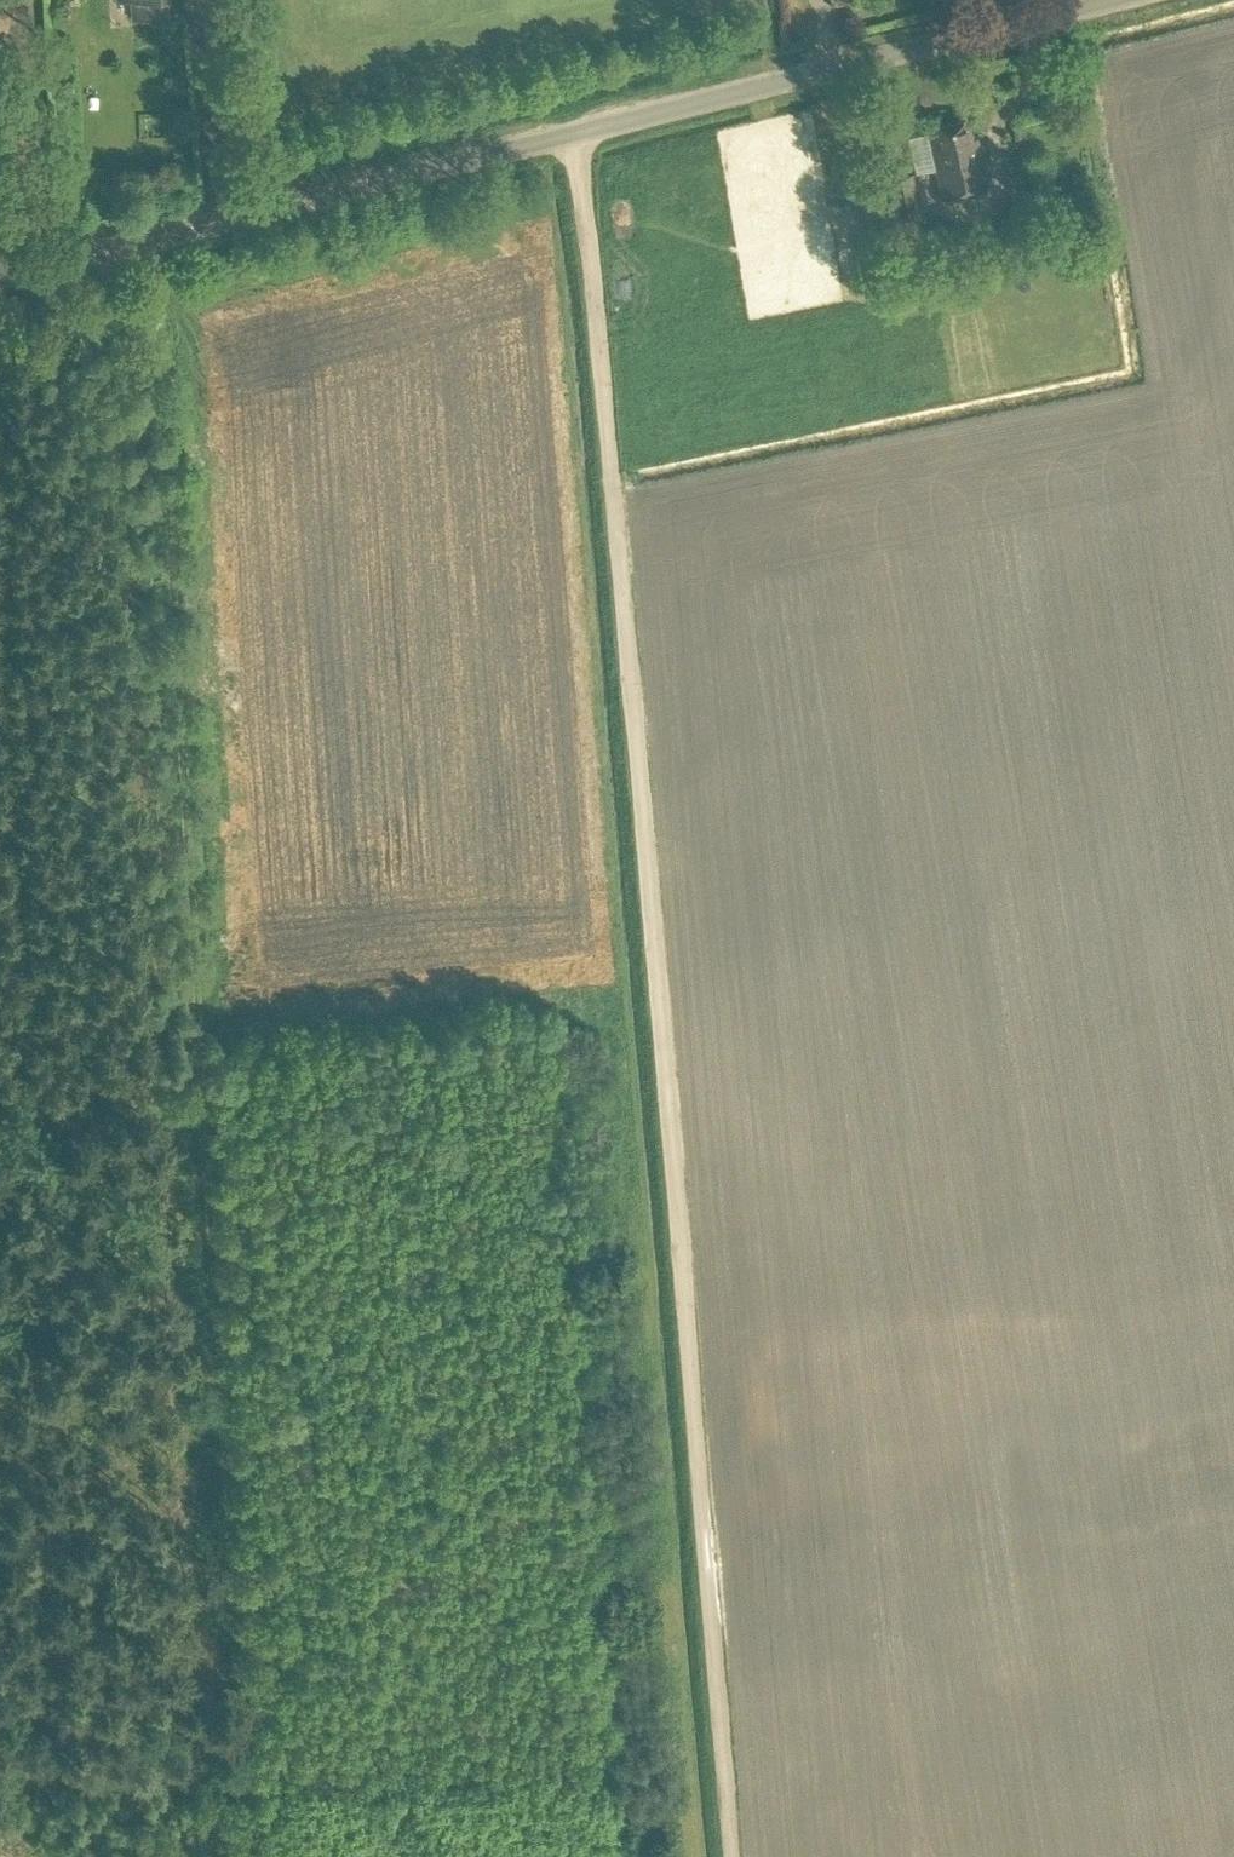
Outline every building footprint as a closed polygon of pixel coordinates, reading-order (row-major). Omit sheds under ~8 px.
[(183,0),(134,0),(135,20),(184,17),(183,0)] [(972,149),(965,116),(924,125),(941,196),(986,185),(978,147),(972,149)] [(1022,119),(1010,122),(1014,138),(1026,135),(1022,119)] [(887,180),(899,237),(924,231),(912,175),(887,180)]
